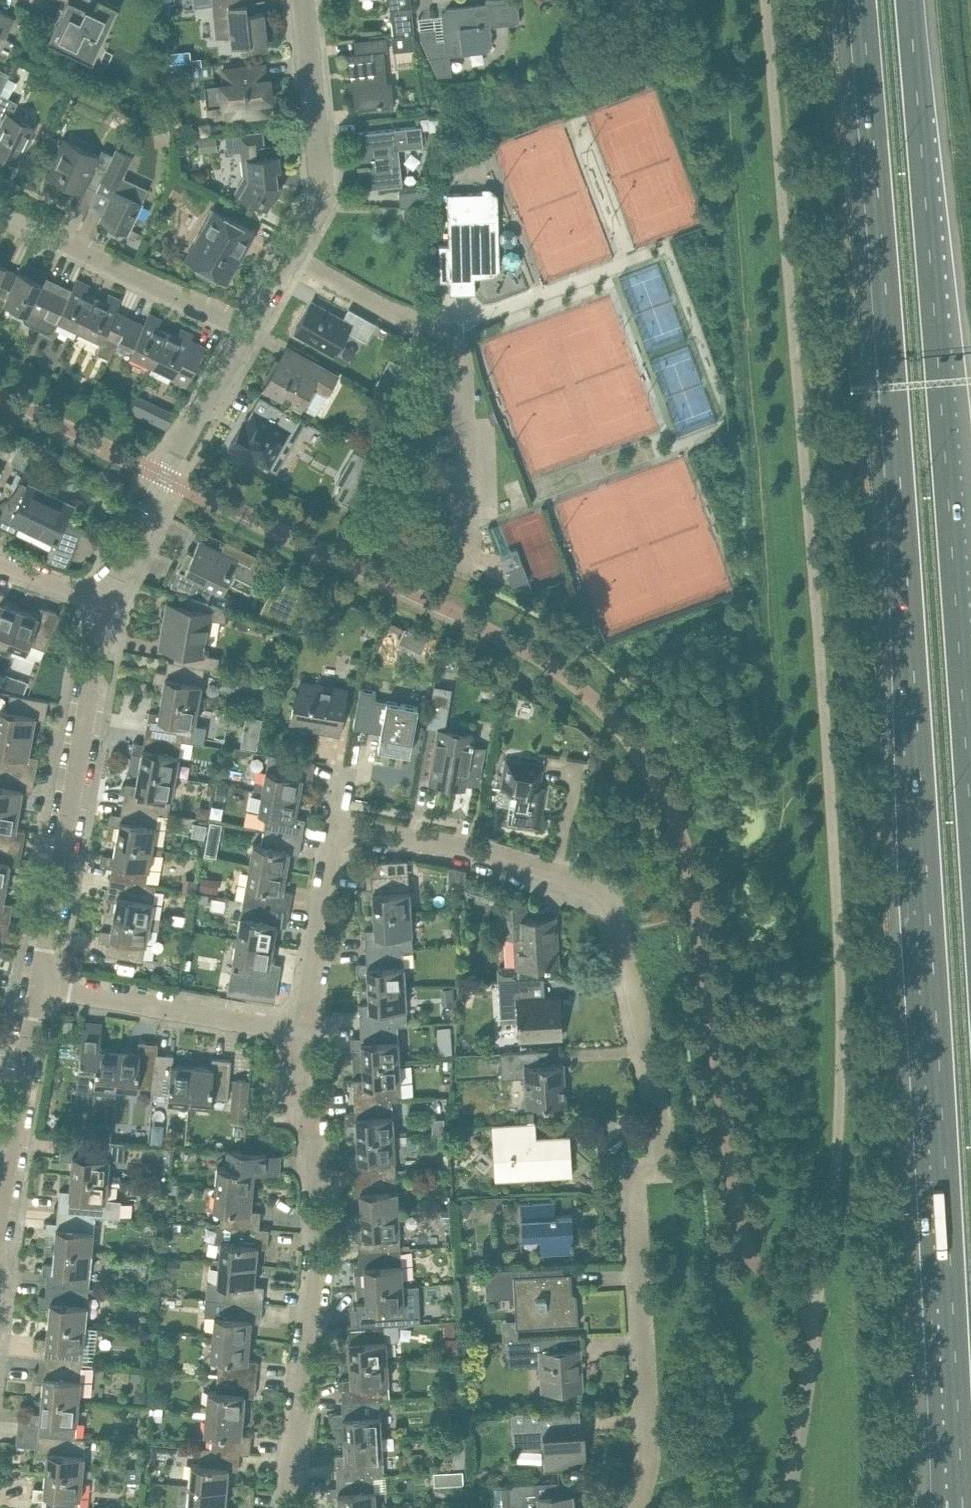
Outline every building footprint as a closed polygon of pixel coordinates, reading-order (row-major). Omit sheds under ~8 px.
[(117,6),(105,0),(98,0),(93,10),(72,0),(67,0),(48,41),(61,47),(64,41),(75,47),(74,49),(90,57),(104,29),(107,31),(118,6),(117,6)] [(213,5),(217,37),(231,36),(232,45),(248,43),(248,48),(267,46),(263,11),(248,12),(247,3),(252,2),(252,0),(213,0),(213,5)] [(411,0),(390,0),(395,35),(414,33),(415,33),(411,0)] [(488,3),(457,7),(457,12),(448,13),(445,11),(442,14),(445,39),(437,40),(436,27),(420,29),(421,38),(429,55),(438,75),(452,74),(449,53),(485,50),(492,42),(490,24),(520,20),(518,0),(487,0),(488,3)] [(5,37),(6,35),(14,17),(3,11),(0,9),(0,35),(5,37)] [(394,36),(392,36),(393,51),(415,48),(414,33),(395,35),(394,36)] [(383,51),(388,51),(386,36),(354,40),(355,53),(348,53),(351,77),(352,77),(356,108),(376,106),(393,104),(391,81),(387,81),(383,51)] [(272,100),(270,78),(270,77),(266,78),(264,64),(223,69),(224,82),(206,84),(208,106),(227,104),(228,118),(270,114),(268,100),(272,100)] [(8,77),(10,73),(0,68),(0,94),(8,77)] [(180,69),(169,70),(169,80),(181,79),(180,69)] [(27,143),(35,127),(11,115),(18,101),(8,96),(17,82),(8,77),(0,94),(0,124),(1,125),(0,127),(0,153),(18,161),(27,143)] [(421,125),(376,130),(356,132),(360,163),(357,163),(358,167),(363,167),(365,188),(399,184),(397,164),(395,148),(423,145),(421,125)] [(242,148),(240,133),(226,134),(228,152),(241,151),(241,149),(242,148)] [(216,137),(204,138),(204,147),(217,146),(216,137)] [(96,190),(113,154),(102,149),(99,156),(63,138),(61,144),(56,153),(55,156),(46,175),(83,192),(86,185),(96,190)] [(51,140),(47,149),(56,153),(61,144),(51,140)] [(277,144),(245,148),(246,158),(242,158),(243,173),(248,173),(249,177),(239,194),(267,209),(282,183),(277,183),(276,168),(280,168),(277,144)] [(127,233),(136,215),(148,188),(123,176),(133,156),(116,148),(113,154),(96,190),(111,196),(100,220),(127,233)] [(399,191),(401,206),(404,206),(416,207),(427,208),(429,188),(414,190),(399,191)] [(494,220),(494,200),(494,198),(486,191),(485,191),(447,192),(449,244),(439,244),(440,281),(450,280),(450,293),(476,292),(475,266),(486,266),(485,245),(493,245),(492,220),(494,220)] [(416,207),(404,206),(403,218),(415,219),(416,207)] [(185,259),(199,267),(227,282),(255,231),(213,207),(185,259)] [(5,298),(17,273),(4,267),(10,255),(0,250),(0,295),(5,298)] [(36,327),(58,282),(45,275),(46,272),(33,266),(29,274),(19,269),(17,273),(5,298),(4,301),(26,312),(23,318),(25,322),(36,327)] [(80,328),(95,297),(85,292),(89,284),(77,278),(72,288),(58,282),(36,327),(47,333),(53,330),(59,318),(80,328)] [(110,359),(118,342),(129,318),(116,312),(121,300),(109,294),(105,301),(95,297),(80,328),(102,339),(96,352),(110,359)] [(294,332),(312,342),(333,354),(347,330),(365,340),(375,323),(349,308),(343,318),(312,301),(294,332)] [(152,363),(167,331),(157,327),(161,319),(149,313),(143,325),(129,318),(118,342),(132,349),(130,352),(152,363)] [(205,345),(191,339),(193,334),(181,328),(177,336),(167,331),(152,363),(173,373),(171,377),(187,384),(199,360),(205,345)] [(337,375),(330,371),(312,361),(306,372),(280,357),(264,386),(315,415),(327,393),(337,375)] [(304,420),(268,400),(267,401),(273,404),(267,416),(254,410),(249,419),(246,417),(230,446),(258,463),(260,459),(270,465),(287,435),(294,438),(304,420)] [(159,406),(152,421),(167,428),(175,414),(159,406)] [(11,462),(24,468),(33,448),(20,442),(11,462)] [(29,484),(29,485),(18,480),(0,517),(0,526),(14,533),(19,524),(55,541),(70,510),(42,497),(45,491),(29,484)] [(171,585),(190,592),(208,598),(214,587),(223,591),(238,558),(221,551),(199,540),(193,554),(195,555),(188,571),(179,568),(171,585)] [(226,541),(221,551),(238,558),(251,564),(256,555),(226,541)] [(54,543),(45,561),(64,568),(73,549),(54,543)] [(516,547),(501,553),(507,568),(522,562),(516,547)] [(0,591),(0,641),(7,643),(20,609),(1,602),(4,592),(0,591)] [(227,609),(207,602),(189,596),(187,606),(168,603),(165,618),(171,619),(166,646),(160,645),(160,646),(176,649),(174,660),(205,665),(205,666),(217,668),(219,656),(205,654),(211,618),(225,620),(227,609)] [(37,615),(20,609),(7,643),(26,650),(30,641),(46,647),(58,612),(41,606),(37,615)] [(198,703),(205,666),(205,665),(174,660),(168,659),(166,671),(156,669),(154,680),(164,682),(162,696),(198,703)] [(18,677),(13,690),(24,694),(29,681),(18,677)] [(296,690),(294,701),(291,721),(310,724),(310,721),(324,724),(322,731),(339,734),(347,687),(301,679),(299,690),(296,690)] [(410,753),(413,733),(418,706),(375,698),(376,690),(360,687),(353,727),(369,730),(370,726),(381,728),(378,747),(410,753)] [(29,695),(11,692),(8,710),(0,709),(0,729),(32,735),(35,716),(45,718),(48,699),(29,695)] [(192,740),(198,703),(162,696),(159,712),(149,710),(147,722),(158,723),(156,733),(145,731),(192,740)] [(474,734),(439,728),(429,781),(447,784),(448,778),(477,783),(484,747),(472,745),(474,734)] [(32,735),(0,729),(0,767),(35,773),(38,756),(28,754),(32,735)] [(192,741),(192,740),(145,731),(143,742),(134,741),(132,752),(142,754),(139,768),(175,775),(181,740),(192,741)] [(242,735),(240,746),(257,748),(258,738),(242,735)] [(315,761),(295,757),(279,754),(276,771),(266,769),(264,782),(257,781),(255,789),(262,790),(298,796),(302,778),(312,779),(315,761)] [(543,769),(544,764),(506,758),(501,787),(517,790),(512,821),(525,823),(525,826),(539,828),(546,789),(539,788),(542,769),(543,769)] [(35,773),(0,767),(0,804),(19,808),(22,789),(32,791),(35,773)] [(175,775),(139,768),(136,784),(126,782),(124,793),(135,795),(133,804),(123,803),(169,811),(175,775)] [(218,784),(215,798),(223,799),(225,786),(218,784)] [(295,815),(298,796),(262,790),(259,811),(268,813),(266,829),(302,835),(305,817),(295,815)] [(169,813),(169,811),(123,803),(121,814),(111,812),(109,823),(119,825),(116,840),(163,848),(164,843),(154,841),(159,811),(169,813)] [(19,808),(0,804),(0,842),(23,846),(26,829),(16,827),(19,808)] [(200,806),(198,816),(208,818),(209,808),(200,806)] [(299,853),(302,835),(266,829),(263,844),(253,842),(250,863),(286,869),(289,851),(299,853)] [(163,848),(116,840),(113,855),(104,853),(102,865),(112,867),(110,877),(156,885),(157,883),(147,882),(152,852),(162,854),(162,849),(163,849),(163,848)] [(207,841),(204,855),(216,857),(219,843),(207,841)] [(23,846),(0,842),(0,880),(6,881),(10,863),(19,864),(23,846)] [(373,898),(374,913),(410,911),(407,859),(365,861),(366,876),(371,876),(372,886),(362,887),(363,898),(373,898)] [(282,889),(286,869),(250,863),(244,900),(289,908),(292,891),(282,889)] [(151,915),(156,885),(110,877),(110,878),(120,880),(119,889),(108,887),(106,899),(116,900),(113,915),(161,923),(162,917),(151,915)] [(6,881),(0,880),(0,918),(10,920),(13,902),(3,901),(6,881)] [(455,896),(455,907),(464,907),(465,897),(455,896)] [(286,926),(289,908),(244,900),(237,937),(273,943),(276,924),(286,926)] [(525,902),(501,903),(502,934),(515,933),(517,964),(502,965),(498,969),(498,980),(518,979),(517,966),(557,964),(554,916),(525,918),(525,902)] [(413,947),(410,911),(374,913),(374,928),(364,928),(365,940),(376,939),(377,949),(366,950),(413,947)] [(161,923),(113,915),(111,930),(101,928),(99,940),(109,941),(106,953),(143,959),(149,926),(160,928),(160,924),(161,924),(161,923)] [(10,920),(0,918),(0,937),(7,939),(10,920)] [(270,962),(273,943),(237,937),(233,958),(243,960),(240,976),(276,983),(280,964),(270,962)] [(413,949),(413,947),(366,950),(366,961),(356,962),(357,973),(367,973),(368,987),(405,985),(403,949),(413,949)] [(187,957),(185,967),(192,968),(193,958),(187,957)] [(544,977),(524,978),(518,979),(498,980),(501,1021),(519,1020),(520,1038),(562,1036),(559,996),(545,997),(544,977)] [(407,1023),(405,985),(368,987),(369,1003),(359,1003),(359,1015),(370,1014),(371,1024),(360,1024),(360,1026),(407,1023)] [(60,1019),(59,1029),(72,1030),(73,1019),(60,1019)] [(408,1024),(407,1023),(360,1026),(361,1036),(351,1036),(351,1048),(361,1047),(362,1063),(400,1061),(397,1025),(408,1024)] [(450,1024),(437,1025),(438,1039),(451,1038),(450,1024)] [(115,1085),(118,1049),(100,1047),(101,1037),(82,1035),(77,1090),(95,1092),(96,1084),(115,1085)] [(153,1084),(157,1042),(139,1040),(138,1051),(118,1049),(115,1085),(136,1087),(136,1082),(153,1084)] [(189,1102),(192,1065),(173,1064),(174,1054),(157,1052),(158,1042),(157,1042),(154,1078),(153,1084),(153,1089),(168,1090),(167,1100),(189,1102)] [(538,1049),(520,1051),(500,1052),(502,1078),(525,1076),(527,1105),(565,1102),(563,1062),(539,1064),(538,1049)] [(211,1067),(192,1065),(189,1102),(210,1104),(211,1094),(228,1095),(231,1059),(212,1057),(211,1067)] [(451,1059),(443,1059),(443,1068),(451,1068),(451,1059)] [(402,1097),(400,1061),(362,1063),(363,1078),(353,1078),(354,1090),(365,1089),(365,1098),(354,1099),(354,1100),(402,1097)] [(231,1106),(248,1107),(250,1079),(233,1077),(231,1106)] [(402,1099),(402,1097),(354,1100),(355,1111),(345,1112),(346,1123),(356,1122),(357,1138),(393,1136),(391,1099),(402,1099)] [(535,1123),(515,1125),(495,1126),(498,1172),(512,1171),(512,1177),(532,1176),(532,1170),(569,1168),(567,1136),(530,1138),(529,1125),(535,1125),(535,1123)] [(470,1128),(457,1128),(458,1141),(471,1141),(470,1128)] [(407,1135),(393,1136),(357,1138),(357,1152),(348,1153),(348,1165),(358,1164),(359,1174),(354,1174),(354,1176),(359,1176),(395,1173),(393,1143),(407,1142),(407,1135)] [(108,1172),(109,1158),(123,1159),(125,1141),(74,1136),(73,1148),(63,1147),(62,1158),(72,1159),(71,1175),(121,1179),(122,1173),(108,1172)] [(254,1171),(264,1172),(265,1153),(228,1149),(227,1166),(217,1165),(215,1187),(252,1190),(254,1171)] [(397,1210),(395,1173),(359,1176),(359,1186),(349,1186),(350,1198),(360,1197),(361,1213),(397,1210)] [(121,1179),(71,1175),(70,1189),(60,1189),(59,1200),(69,1201),(69,1210),(58,1210),(104,1214),(104,1215),(120,1217),(122,1198),(106,1197),(107,1183),(121,1185),(121,1179)] [(162,1182),(161,1195),(168,1196),(168,1193),(169,1183),(162,1182)] [(169,1183),(168,1193),(178,1194),(179,1184),(169,1183)] [(250,1209),(252,1190),(215,1187),(213,1208),(223,1209),(222,1225),(232,1226),(269,1229),(269,1228),(259,1226),(260,1210),(250,1209)] [(555,1200),(535,1202),(521,1203),(523,1237),(540,1236),(541,1251),(574,1249),(572,1214),(556,1215),(555,1200)] [(94,1214),(104,1215),(104,1214),(58,1210),(57,1221),(47,1220),(46,1232),(56,1233),(55,1248),(91,1251),(94,1214)] [(399,1248),(397,1210),(361,1213),(362,1228),(352,1228),(353,1240),(363,1239),(364,1248),(358,1249),(358,1250),(399,1248)] [(268,1246),(269,1229),(232,1226),(222,1225),(217,1225),(216,1241),(220,1241),(218,1262),(256,1265),(258,1246),(268,1246)] [(91,1251),(55,1248),(53,1263),(43,1262),(42,1273),(53,1274),(53,1283),(47,1283),(46,1285),(88,1288),(91,1251)] [(401,1285),(399,1248),(358,1250),(358,1251),(364,1251),(365,1260),(354,1261),(354,1272),(364,1272),(365,1287),(401,1285)] [(167,1261),(163,1272),(174,1275),(178,1265),(167,1261)] [(254,1284),(256,1265),(218,1262),(216,1283),(227,1284),(225,1300),(263,1303),(264,1285),(254,1284)] [(515,1296),(516,1320),(517,1326),(537,1325),(537,1327),(556,1326),(556,1324),(578,1323),(577,1296),(576,1294),(576,1293),(575,1292),(573,1292),(572,1291),(571,1272),(565,1272),(564,1264),(485,1269),(487,1298),(515,1296)] [(85,1325),(88,1288),(46,1285),(52,1286),(51,1295),(41,1294),(39,1306),(49,1307),(48,1322),(85,1325)] [(402,1322),(401,1285),(365,1287),(366,1302),(356,1302),(357,1314),(368,1314),(368,1323),(347,1324),(347,1325),(399,1322),(402,1322)] [(261,1321),(263,1303),(225,1300),(224,1315),(214,1314),(212,1336),(249,1339),(251,1320),(261,1321)] [(97,1326),(85,1325),(48,1322),(47,1337),(37,1336),(36,1347),(47,1348),(46,1358),(40,1357),(40,1359),(82,1363),(94,1364),(97,1326)] [(387,1360),(386,1339),(400,1338),(399,1322),(347,1325),(348,1336),(338,1336),(339,1348),(349,1347),(350,1362),(387,1360)] [(158,1333),(157,1341),(166,1342),(167,1334),(158,1333)] [(248,1358),(249,1339),(212,1336),(210,1357),(220,1358),(218,1374),(256,1377),(258,1359),(248,1358)] [(566,1336),(546,1338),(509,1340),(510,1353),(510,1364),(541,1363),(542,1390),(582,1387),(580,1347),(567,1348),(566,1336)] [(444,1338),(444,1356),(457,1356),(458,1338),(444,1338)] [(99,1371),(81,1369),(82,1363),(40,1359),(40,1360),(46,1361),(45,1370),(34,1369),(33,1381),(43,1382),(42,1397),(78,1400),(79,1391),(97,1393),(99,1371)] [(390,1398),(387,1360),(350,1362),(351,1377),(341,1378),(341,1389),(352,1389),(353,1398),(342,1399),(342,1401),(390,1398)] [(255,1396),(256,1377),(218,1374),(217,1390),(208,1389),(206,1411),(243,1414),(244,1395),(255,1396)] [(460,1381),(445,1381),(445,1394),(460,1394),(460,1381)] [(136,1391),(135,1402),(145,1403),(146,1392),(136,1391)] [(572,1396),(572,1406),(581,1406),(581,1396),(572,1396)] [(78,1400),(42,1397),(40,1412),(30,1411),(29,1422),(39,1423),(38,1434),(85,1438),(86,1437),(75,1436),(78,1400)] [(390,1399),(390,1398),(342,1401),(342,1411),(333,1412),(333,1423),(343,1423),(344,1437),(382,1435),(380,1400),(390,1399)] [(579,1407),(559,1409),(511,1411),(513,1444),(543,1443),(544,1469),(587,1466),(584,1430),(565,1431),(564,1410),(579,1409),(579,1407)] [(241,1433),(243,1414),(206,1411),(204,1431),(214,1432),(213,1448),(250,1451),(251,1434),(241,1433)] [(467,1423),(454,1424),(454,1434),(467,1433),(467,1423)] [(83,1467),(85,1438),(38,1434),(38,1435),(49,1436),(48,1445),(38,1444),(37,1456),(46,1457),(45,1472),(82,1474),(83,1467)] [(384,1472),(382,1435),(344,1437),(345,1453),(335,1453),(336,1465),(347,1464),(347,1474),(336,1474),(336,1475),(384,1472)] [(464,1435),(451,1436),(452,1444),(465,1443),(464,1435)] [(250,1451),(213,1448),(203,1447),(202,1464),(191,1463),(189,1484),(226,1487),(228,1468),(238,1469),(240,1452),(249,1453),(250,1451)] [(466,1458),(453,1459),(454,1468),(466,1467),(466,1458)] [(142,1464),(127,1463),(125,1476),(141,1477),(142,1464)] [(93,1467),(83,1467),(82,1474),(92,1475),(93,1467)] [(82,1474),(45,1472),(44,1487),(34,1486),(33,1497),(43,1498),(42,1507),(79,1507),(82,1474)] [(384,1472),(336,1475),(337,1486),(327,1487),(328,1498),(338,1498),(338,1507),(376,1507),(374,1474),(384,1474),(384,1472)] [(462,1473),(449,1474),(449,1487),(463,1487),(462,1473)] [(513,1483),(507,1483),(509,1507),(523,1507),(522,1501),(538,1501),(538,1506),(527,1507),(573,1507),(572,1493),(534,1495),(533,1482),(513,1483)] [(226,1487),(189,1484),(188,1505),(198,1506),(197,1507),(235,1507),(225,1506),(226,1487)]
